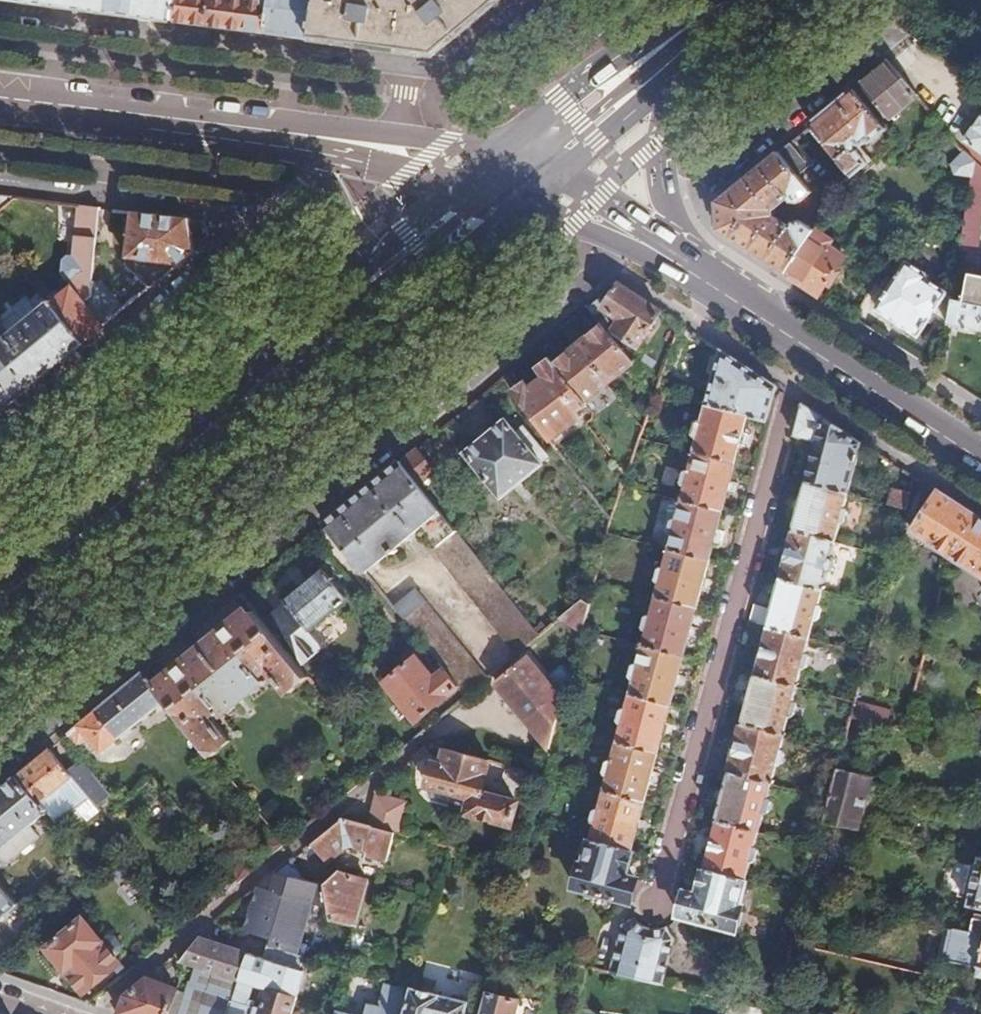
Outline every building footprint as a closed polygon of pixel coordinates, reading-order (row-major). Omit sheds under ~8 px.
[(176,20),(178,0),(85,0),(84,8),(176,20)] [(176,20),(192,22),(194,0),(178,0),(176,20)] [(192,22),(203,23),(268,32),(272,0),(194,0),(192,22)] [(268,32),(312,37),(317,0),(272,0),(268,32)] [(503,0),(317,0),(312,37),(439,54),(503,0)] [(915,97),(887,63),(861,85),(890,120),(915,97)] [(885,129),(854,91),(808,128),(854,183),(877,164),(861,145),(876,132),(878,134),(885,129)] [(964,143),(980,156),(980,118),(964,143)] [(969,184),(972,165),(969,161),(952,140),(940,151),(952,164),(952,176),(957,181),(969,184)] [(717,232),(785,276),(813,232),(799,222),(790,225),(787,229),(769,209),(787,195),(791,199),(798,199),(808,191),(777,154),(715,206),(717,232)] [(972,165),(969,184),(960,242),(956,262),(972,265),(980,209),(980,172),(972,165)] [(8,214),(9,193),(0,193),(0,214),(8,214)] [(142,214),(133,213),(132,268),(154,290),(212,242),(205,222),(142,214)] [(785,276),(817,297),(825,285),(828,287),(837,273),(833,270),(841,257),(825,247),(828,241),(813,232),(785,276)] [(950,302),(951,297),(904,266),(875,311),(916,339),(932,314),(946,323),(950,302)] [(951,297),(950,302),(980,308),(980,280),(954,275),(951,297)] [(90,302),(108,327),(127,312),(99,279),(99,297),(90,302)] [(642,349),(662,312),(621,286),(606,307),(598,299),(588,307),(602,325),(604,324),(615,337),(621,330),(642,349)] [(54,304),(88,344),(98,336),(108,327),(90,302),(80,287),(54,304)] [(88,344),(54,304),(53,302),(6,340),(2,335),(8,330),(0,320),(0,348),(34,389),(61,366),(88,344)] [(946,323),(944,336),(952,337),(954,326),(980,332),(980,308),(950,302),(946,323)] [(579,345),(610,383),(633,364),(635,362),(615,337),(604,324),(602,325),(579,345)] [(615,337),(635,362),(642,349),(621,330),(615,337)] [(589,401),(610,383),(579,345),(556,362),(589,401)] [(34,389),(0,348),(0,416),(34,389)] [(767,423),(777,387),(721,351),(706,405),(748,417),(767,423)] [(550,361),(548,358),(538,367),(545,376),(530,388),(525,383),(514,392),(552,441),(586,414),(583,409),(590,403),(589,401),(556,362),(553,359),(550,361)] [(863,443),(802,403),(795,438),(818,445),(807,485),(849,496),(863,443)] [(697,441),(694,454),(735,466),(748,417),(706,405),(702,423),(699,423),(696,425),(693,438),(694,440),(697,441)] [(510,438),(498,424),(458,458),(495,504),(537,471),(535,467),(541,462),(517,432),(510,438)] [(418,447),(401,461),(420,485),(433,475),(437,472),(418,447)] [(684,489),(681,502),(723,513),(735,466),(694,454),(689,474),(686,473),(683,475),(680,486),(681,489),(684,489)] [(401,461),(325,524),(366,573),(419,529),(436,550),(431,554),(516,657),(540,638),(420,485),(401,461)] [(807,485),(795,533),(835,544),(840,526),(843,527),(846,524),(848,513),(848,510),(845,509),(849,496),(807,485)] [(907,511),(911,495),(893,490),(889,507),(907,511)] [(977,516),(938,491),(913,532),(950,556),(977,516)] [(672,537),(669,551),(710,562),(723,513),(681,502),(676,521),(673,521),(670,523),(667,533),(668,537),(672,537)] [(977,516),(950,556),(980,576),(980,519),(977,516)] [(795,533),(782,582),(823,592),(827,576),(830,577),(835,574),(837,563),(835,559),(831,558),(835,544),(795,533)] [(660,587),(656,599),(697,610),(710,562),(669,551),(664,569),(661,568),(658,571),(655,583),(656,586),(660,587)] [(323,568),(284,599),(310,631),(349,599),(323,568)] [(756,608),(751,624),(769,630),(810,641),(814,624),(818,626),(822,621),(825,610),(823,607),(819,606),(823,592),(782,582),(775,614),(756,608)] [(253,583),(239,594),(254,612),(260,618),(273,607),(253,583)] [(459,689),(466,698),(488,680),(415,592),(394,609),(445,672),(459,689)] [(583,635),(594,594),(561,621),(583,635)] [(646,636),(643,648),(685,659),(697,610),(656,599),(652,617),(648,616),(645,618),(642,632),(644,635),(646,636)] [(159,689),(167,699),(215,758),(234,743),(213,717),(223,710),(228,718),(268,685),(262,678),(272,671),(292,695),(311,680),(260,618),(254,612),(159,689)] [(769,630),(757,678),(798,689),(803,672),(805,673),(810,670),(813,658),(811,656),(807,654),(810,641),(769,630)] [(634,682),(630,696),(672,707),(685,659),(643,648),(639,666),(636,665),(633,667),(630,679),(632,682),(634,682)] [(569,689),(571,681),(564,671),(549,682),(527,658),(497,685),(531,722),(569,689)] [(418,723),(459,689),(445,672),(434,681),(417,659),(386,684),(418,723)] [(96,712),(119,740),(167,699),(159,689),(144,673),(96,712)] [(757,678),(744,727),(786,737),(790,719),(794,719),(797,717),(800,708),(798,704),(795,702),(798,689),(757,678)] [(622,731),(619,745),(660,755),(672,707),(630,696),(626,713),(623,713),(620,714),(618,726),(618,730),(622,731)] [(858,703),(858,705),(854,719),(889,728),(893,712),(858,703)] [(102,755),(119,740),(96,712),(70,734),(80,745),(88,739),(102,755)] [(744,727),(732,774),(773,785),(778,768),(781,767),(785,766),(788,755),(786,751),(783,751),(786,737),(744,727)] [(609,779),(605,794),(646,805),(660,755),(619,745),(614,763),(610,762),(607,764),(604,775),(606,779),(609,779)] [(52,749),(17,778),(47,811),(58,824),(77,808),(90,797),(97,805),(111,794),(79,756),(67,767),(52,749)] [(485,775),(488,760),(439,749),(437,756),(445,759),(443,768),(432,766),(426,788),(457,795),(472,799),(470,811),(515,823),(520,801),(484,792),(487,776),(485,775)] [(840,772),(833,801),(826,825),(860,833),(875,780),(840,772)] [(732,774),(719,824),(760,835),(765,816),(769,817),(773,813),(775,804),(774,799),(770,797),(773,785),(732,774)] [(0,792),(0,850),(47,811),(17,778),(0,792)] [(597,827),(593,841),(634,852),(646,805),(605,794),(601,813),(597,812),(595,814),(592,823),(594,826),(597,827)] [(472,799),(457,795),(454,808),(470,811),(472,799)] [(90,797),(77,808),(84,818),(97,805),(90,797)] [(377,797),(368,825),(393,833),(396,833),(404,804),(377,797)] [(368,825),(342,819),(310,845),(314,847),(315,852),(327,855),(329,851),(336,846),(344,848),(347,852),(385,861),(393,833),(368,825)] [(719,824),(707,871),(748,883),(752,866),(756,866),(759,863),(763,852),(760,848),(757,847),(760,835),(719,824)] [(272,855),(285,844),(274,831),(268,835),(268,848),(272,855)] [(576,891),(633,903),(639,882),(628,879),(634,852),(593,841),(587,868),(582,867),(576,891)] [(93,865),(99,872),(111,862),(105,855),(93,865)] [(978,858),(967,906),(980,909),(980,859),(978,858)] [(231,875),(237,882),(250,873),(246,868),(232,868),(228,871),(231,875)] [(346,913),(354,876),(335,870),(326,884),(322,883),(323,905),(324,918),(334,920),(354,925),(357,916),(346,913)] [(700,898),(690,895),(685,917),(740,932),(746,909),(743,908),(748,883),(707,871),(700,898)] [(322,883),(273,874),(272,875),(273,876),(272,876),(267,892),(256,888),(242,933),(269,942),(262,961),(245,955),(238,981),(258,986),(252,1013),(287,1013),(301,970),(299,969),(303,955),(297,953),(308,902),(323,905),(322,883)] [(15,942),(38,923),(0,879),(0,926),(15,942)] [(124,961),(86,917),(50,948),(89,993),(124,961)] [(625,929),(613,972),(640,978),(653,930),(637,921),(625,929)] [(653,930),(640,978),(665,985),(678,939),(671,930),(653,930)] [(238,981),(245,955),(232,951),(198,939),(182,957),(179,962),(194,967),(179,1013),(230,1013),(238,981)] [(118,1013),(168,1013),(176,989),(146,979),(124,998),(118,1013)] [(416,987),(384,979),(377,1006),(369,1004),(366,1013),(409,1013),(416,987)] [(258,986),(238,981),(230,1013),(252,1013),(258,986)] [(472,1003),(416,987),(409,1013),(469,1013),(472,1003)] [(783,987),(779,1004),(792,1006),(795,990),(783,987)] [(484,1013),(517,1013),(520,1001),(489,993),(484,1013)]
